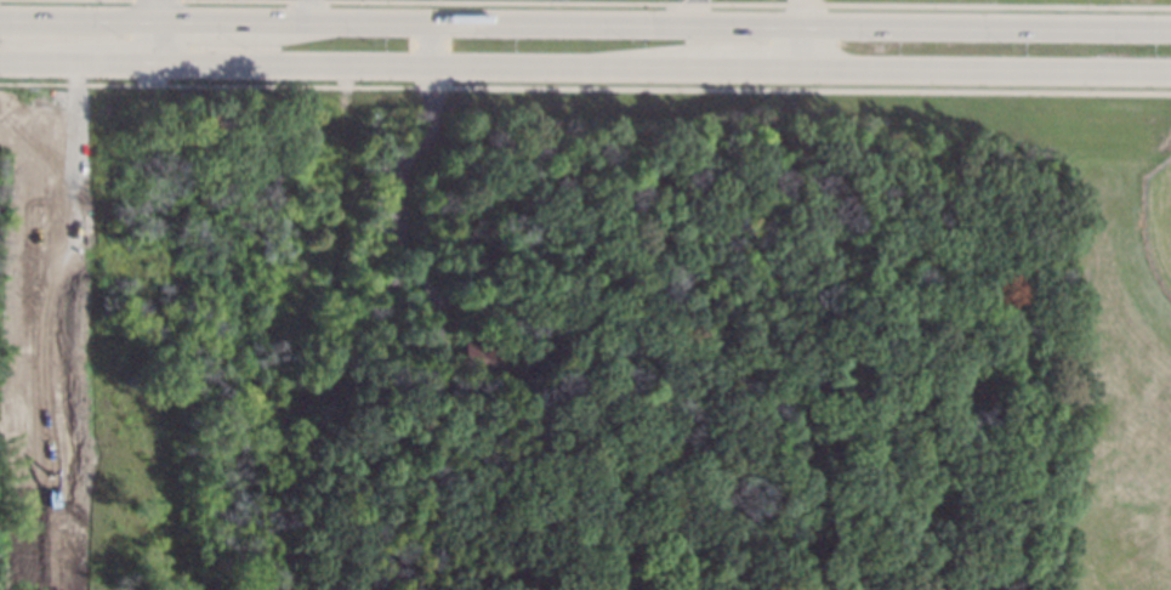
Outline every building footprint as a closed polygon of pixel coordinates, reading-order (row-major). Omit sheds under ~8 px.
[(347,325),(336,327),(335,319),(346,318),(347,325)] [(346,337),(345,345),(334,344),(335,336),(346,337)] [(332,403),(328,421),(318,419),(323,401),(332,403)]
